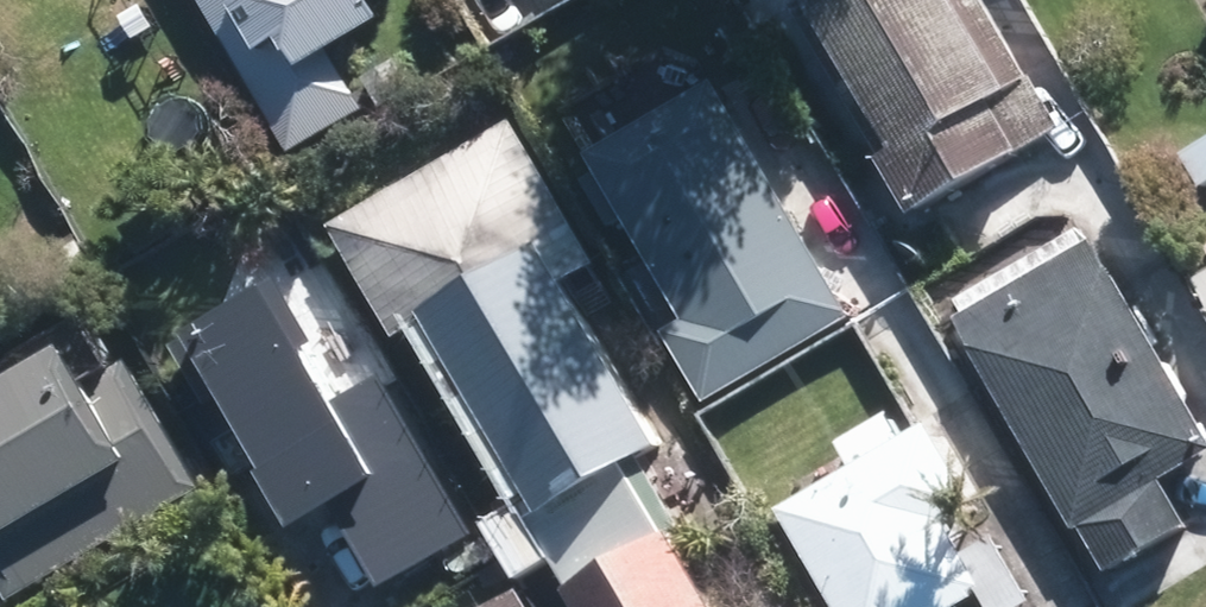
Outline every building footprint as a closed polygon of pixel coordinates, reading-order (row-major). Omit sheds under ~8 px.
[(234,92),(391,2),(390,0),(181,0),(234,92)] [(955,0),(808,0),(873,125),(849,138),(884,206),(1050,119),(1012,47),(986,60),(955,0)] [(702,401),(844,315),(701,82),(578,156),(676,317),(658,329),(702,401)] [(649,445),(483,131),(310,221),(371,338),(427,309),(531,506),(649,445)] [(1080,237),(948,314),(1098,570),(1179,522),(1153,478),(1204,448),(1080,237)] [(1186,275),(1205,311),(1205,264),(1186,275)] [(340,381),(281,278),(174,338),(282,528),(323,505),(370,586),(463,534),(367,366),(340,381)] [(82,333),(0,378),(0,553),(17,583),(173,497),(82,333)] [(775,511),(831,606),(942,606),(1002,573),(919,428),(896,442),(882,417),(834,445),(848,469),(775,511)] [(660,528),(552,591),(562,606),(706,606),(660,528)] [(507,588),(471,606),(517,606),(507,588)]
